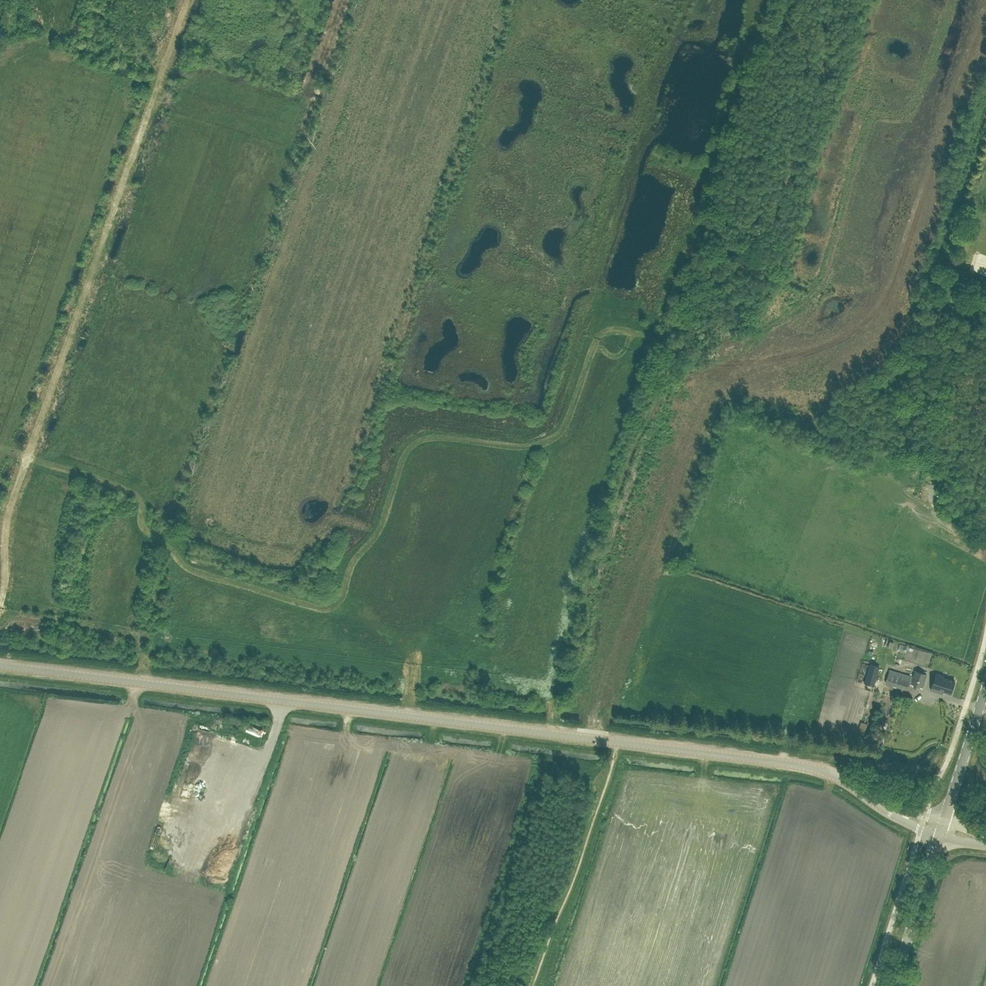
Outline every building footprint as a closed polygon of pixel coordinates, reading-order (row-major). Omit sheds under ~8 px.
[(874,686),(880,667),(869,664),(864,683),(874,686)] [(907,690),(911,676),(889,669),(885,683),(907,690)] [(923,687),(927,674),(915,671),(910,684),(923,687)] [(951,694),(955,681),(943,677),(944,675),(936,673),(931,690),(938,692),(939,690),(951,694)]
